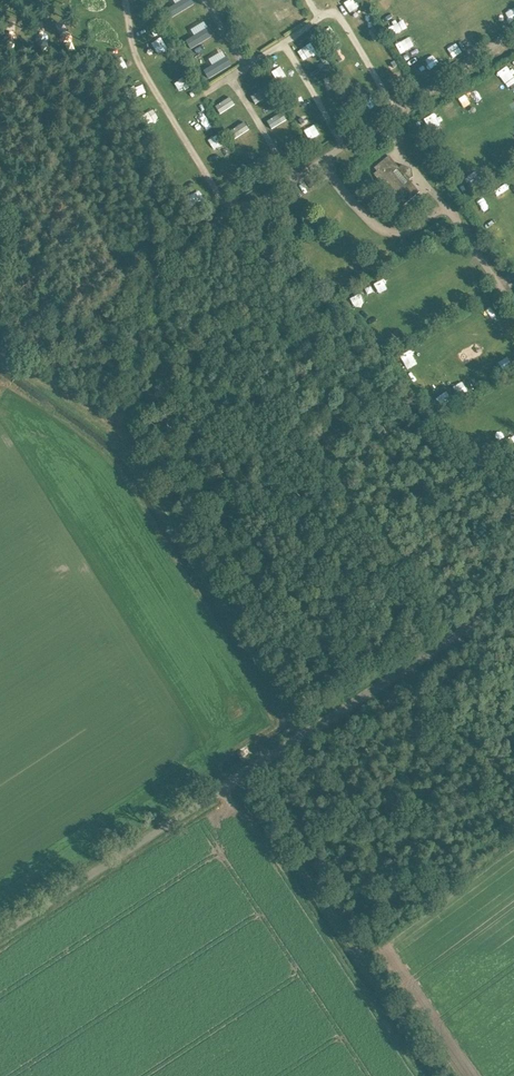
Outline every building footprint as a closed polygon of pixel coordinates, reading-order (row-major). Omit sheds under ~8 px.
[(174,4),(167,7),(171,16),(193,6),(191,0),(172,0),(174,4)] [(185,40),(191,49),(213,36),(204,20),(189,29),(193,36),(185,40)] [(394,42),(402,58),(414,52),(412,49),(417,46),(410,33),(394,42)] [(202,71),(207,79),(231,65),(222,50),(208,59),(211,65),(202,71)] [(361,99),(374,96),(372,86),(358,90),(361,99)] [(267,88),(250,95),(253,103),(270,96),(267,88)] [(219,114),(235,104),(230,96),(214,106),(219,114)] [(309,133),(316,129),(302,106),(295,110),(309,133)] [(283,112),(266,119),(270,128),(287,121),(283,112)] [(435,114),(424,120),(428,129),(440,123),(435,114)] [(228,130),(233,138),(250,130),(246,122),(228,130)] [(505,155),(512,151),(509,145),(502,150),(505,155)] [(399,204),(402,201),(405,205),(420,193),(410,180),(413,177),(411,168),(403,165),(400,168),(390,156),(375,168),(378,171),(374,174),(399,204)] [(179,163),(166,170),(173,181),(185,174),(179,163)] [(464,193),(475,186),(464,167),(452,173),(464,193)]
